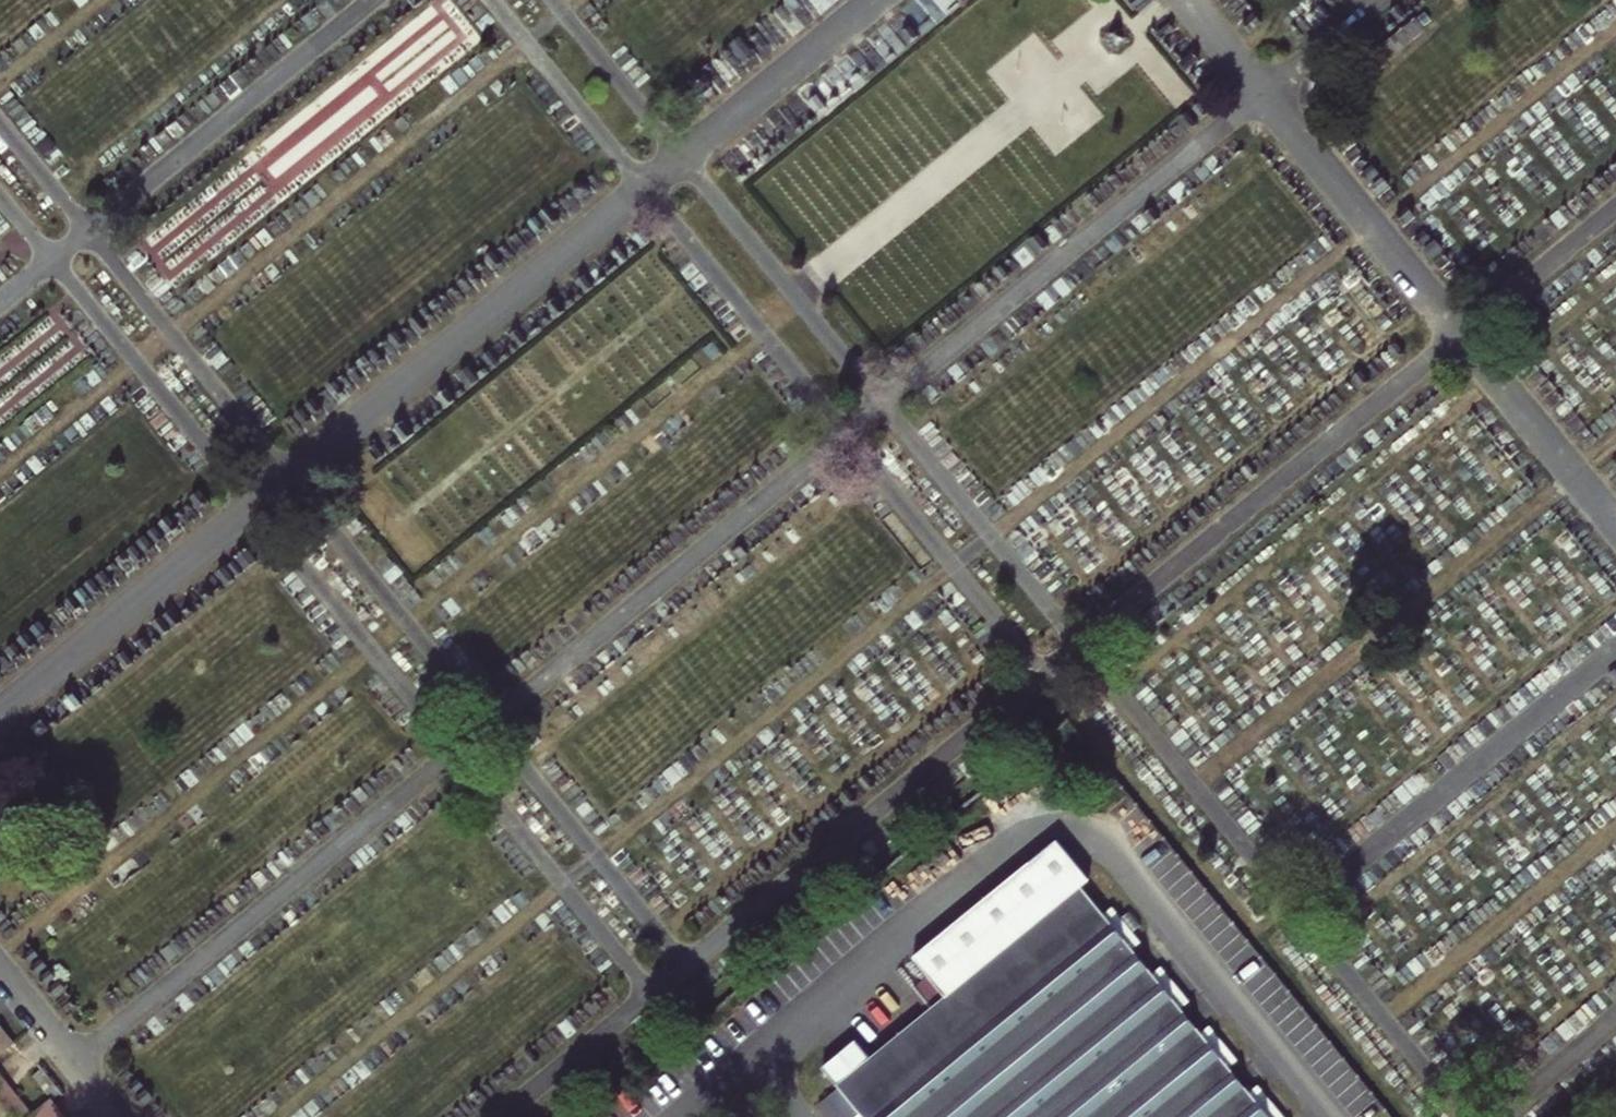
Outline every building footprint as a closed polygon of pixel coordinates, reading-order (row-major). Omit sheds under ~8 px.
[(821,1069),(838,1090),(859,1116),(858,1116),(1280,1116),(1256,1089),(1248,1095),(1228,1070),(1236,1063),(1208,1029),(1200,1036),(1180,1011),(1188,1004),(1160,970),(1152,977),(1131,951),(1139,944),(1111,910),(1103,917),(1080,889),(1090,881),(1056,841),(912,960),(927,979),(911,991),(929,1013),(871,1061),(854,1041),(821,1069)] [(11,1042),(0,1028),(0,1051),(11,1042)] [(50,1099),(62,1089),(43,1066),(31,1076),(50,1099)] [(6,1110),(11,1116),(61,1116),(63,1115),(50,1099),(31,1115),(0,1077),(0,1103),(6,1110)] [(859,1116),(838,1090),(818,1106),(826,1116),(858,1116),(859,1116)]
